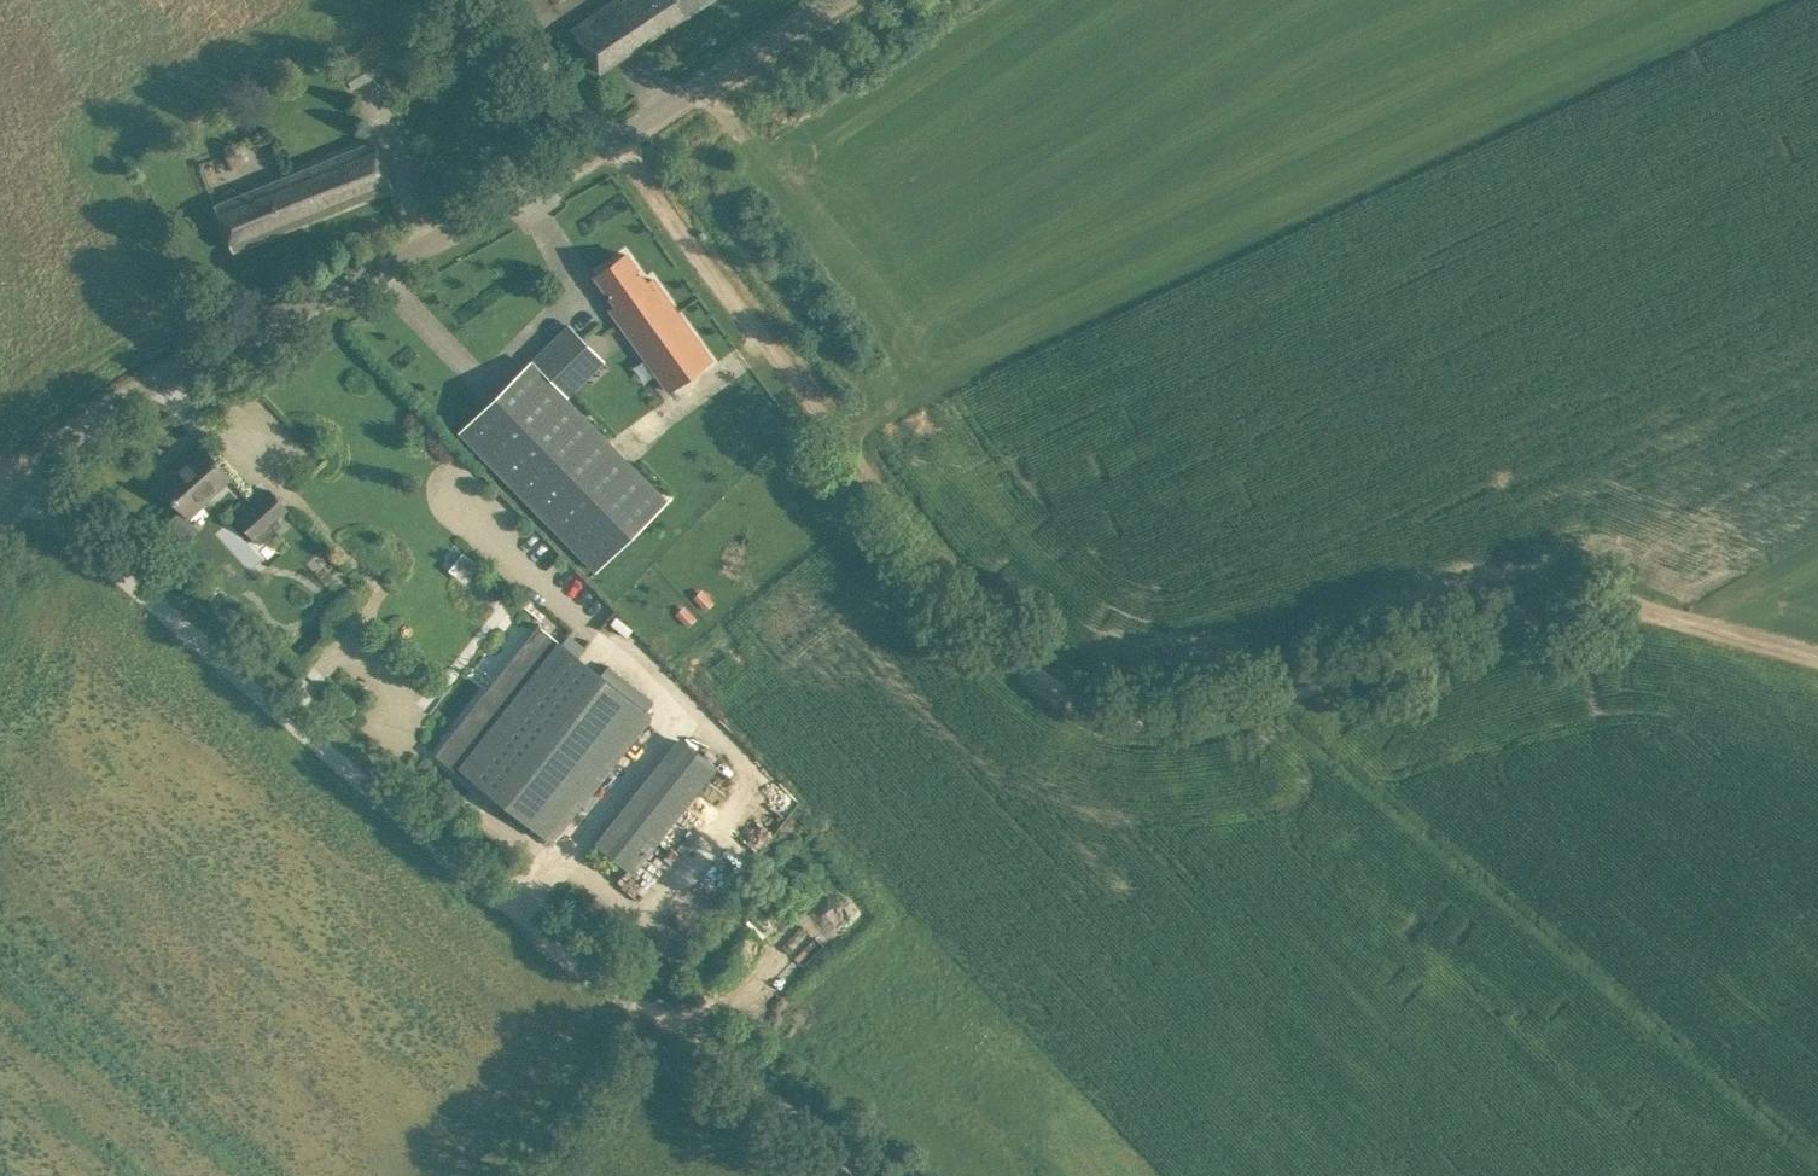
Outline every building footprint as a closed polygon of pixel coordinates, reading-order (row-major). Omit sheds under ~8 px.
[(592,15),(572,29),(601,71),(708,0),(615,0),(592,15)] [(215,205),(224,228),(233,250),(393,186),(374,141),(215,205)] [(610,308),(670,390),(711,360),(652,278),(646,282),(625,253),(595,274),(617,303),(610,308)] [(508,318),(519,334),(529,328),(518,311),(508,318)] [(570,360),(587,343),(569,325),(533,360),(534,361),(532,363),(531,362),(461,431),(597,570),(667,501),(566,397),(586,377),(570,360)] [(604,360),(587,343),(570,360),(586,377),(604,360)] [(231,477),(218,462),(202,444),(159,483),(188,515),(206,499),(231,477)] [(237,519),(254,537),(287,508),(270,490),(237,519)] [(452,569),(463,548),(451,542),(441,564),(452,569)] [(451,572),(468,583),(482,561),(466,550),(451,572)] [(702,589),(695,596),(705,606),(712,599),(702,589)] [(684,605),(677,612),(686,623),(694,616),(684,605)] [(540,625),(440,753),(472,778),(549,839),(564,820),(651,711),(540,625)] [(603,849),(632,873),(718,766),(688,743),(603,849)]
